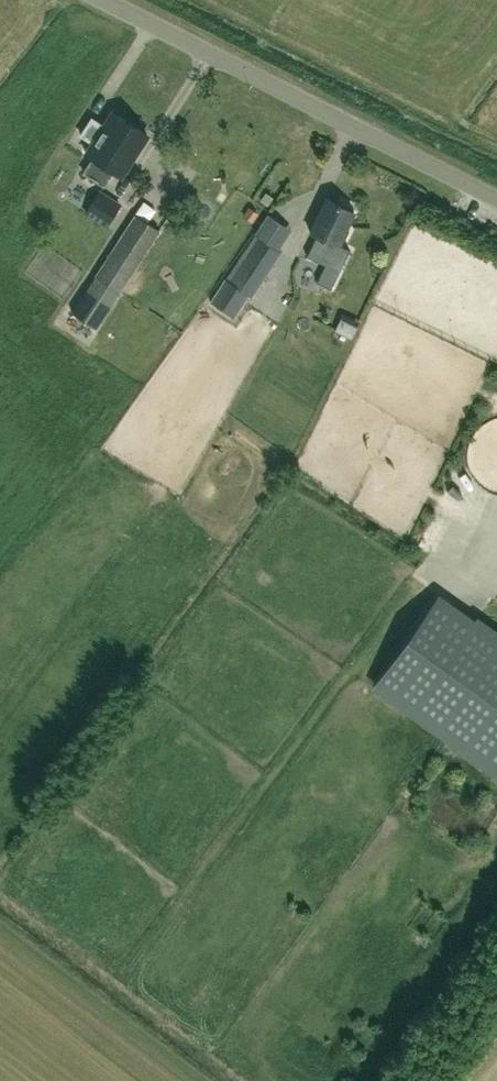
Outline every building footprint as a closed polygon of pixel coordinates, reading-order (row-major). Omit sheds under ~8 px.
[(122,176),(149,134),(114,112),(87,153),(94,158),(85,172),(105,185),(115,171),(122,176)] [(108,228),(124,203),(101,188),(85,212),(108,228)] [(340,205),(327,198),(310,233),(317,236),(307,256),(325,265),(317,282),(331,289),(350,250),(342,246),(349,230),(346,228),(354,211),(351,210),(352,206),(342,201),(340,205)] [(121,291),(161,229),(137,213),(97,275),(121,291)] [(251,296),(263,278),(280,251),(260,238),(230,282),(251,296)] [(439,593),(375,683),(496,771),(496,635),(439,593)]
